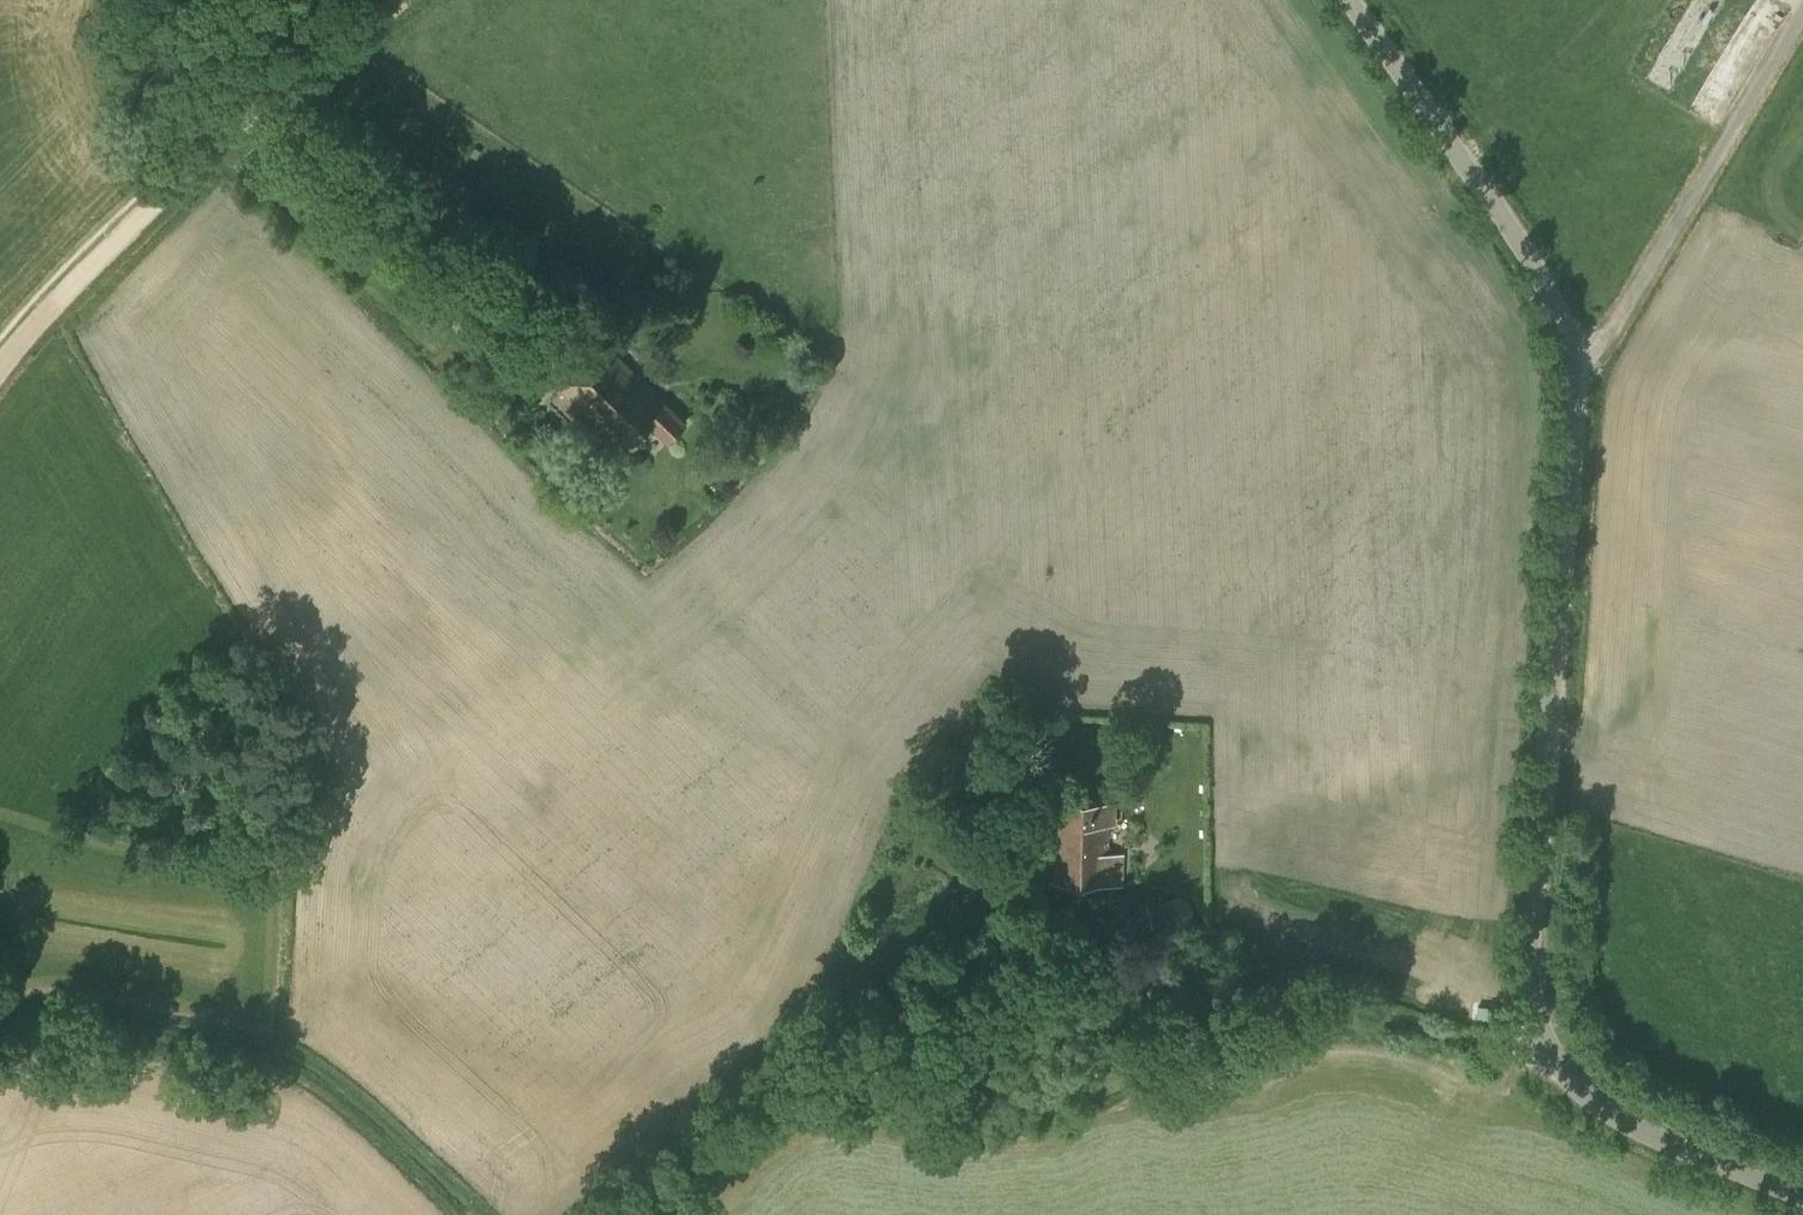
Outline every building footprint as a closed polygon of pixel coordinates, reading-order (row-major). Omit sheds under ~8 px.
[(683,421),(606,344),(600,350),(599,349),(566,382),(567,384),(562,389),(621,448),(647,421),(666,439),(683,421)] [(1052,798),(1049,882),(1121,885),(1123,852),(1108,852),(1109,823),(1114,823),(1115,800),(1052,798)] [(1191,971),(1167,979),(1176,1006),(1200,999),(1191,971)]
